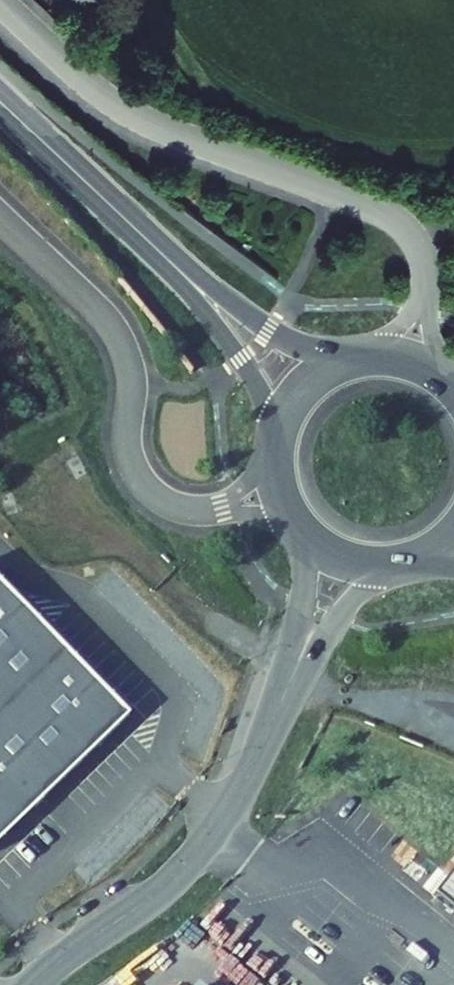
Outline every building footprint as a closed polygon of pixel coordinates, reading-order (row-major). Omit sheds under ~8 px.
[(128,718),(0,591),(0,842),(128,718)] [(436,896),(453,910),(453,874),(436,896)]
